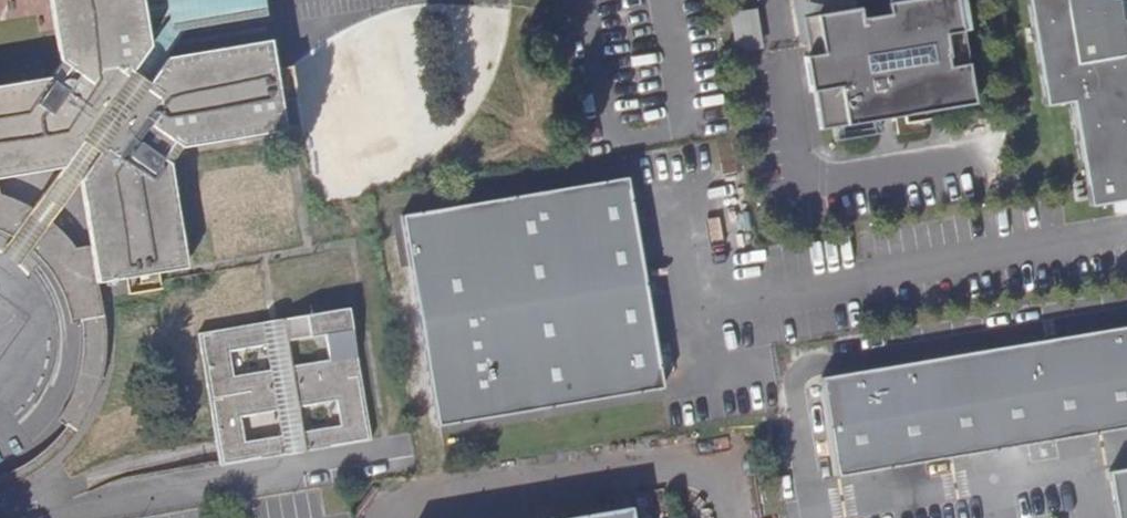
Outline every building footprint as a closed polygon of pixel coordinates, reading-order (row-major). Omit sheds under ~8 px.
[(62,60),(50,76),(0,83),(0,179),(67,168),(80,178),(97,284),(191,267),(174,165),(185,149),(286,133),(272,42),(167,57),(156,47),(148,0),(53,0),(62,60)] [(801,17),(808,56),(805,56),(811,91),(814,91),(820,130),(878,120),(876,109),(904,104),(906,115),(974,103),(967,63),(962,30),(956,0),(902,0),(886,3),(888,14),(861,18),(859,7),(801,17)] [(1046,112),(1074,108),(1092,212),(1126,206),(1126,58),(1118,6),(1100,3),(1083,0),(1027,0),(1046,112)] [(763,46),(756,6),(729,11),(736,51),(763,46)] [(834,129),(836,139),(879,131),(877,120),(834,129)] [(612,180),(403,217),(442,442),(652,405),(612,180)] [(352,314),(204,340),(227,468),(377,442),(352,314)] [(822,378),(839,476),(1126,427),(1126,326),(822,378)] [(1111,471),(1119,517),(1126,517),(1126,468),(1111,471)] [(631,507),(563,517),(633,517),(631,507)]
